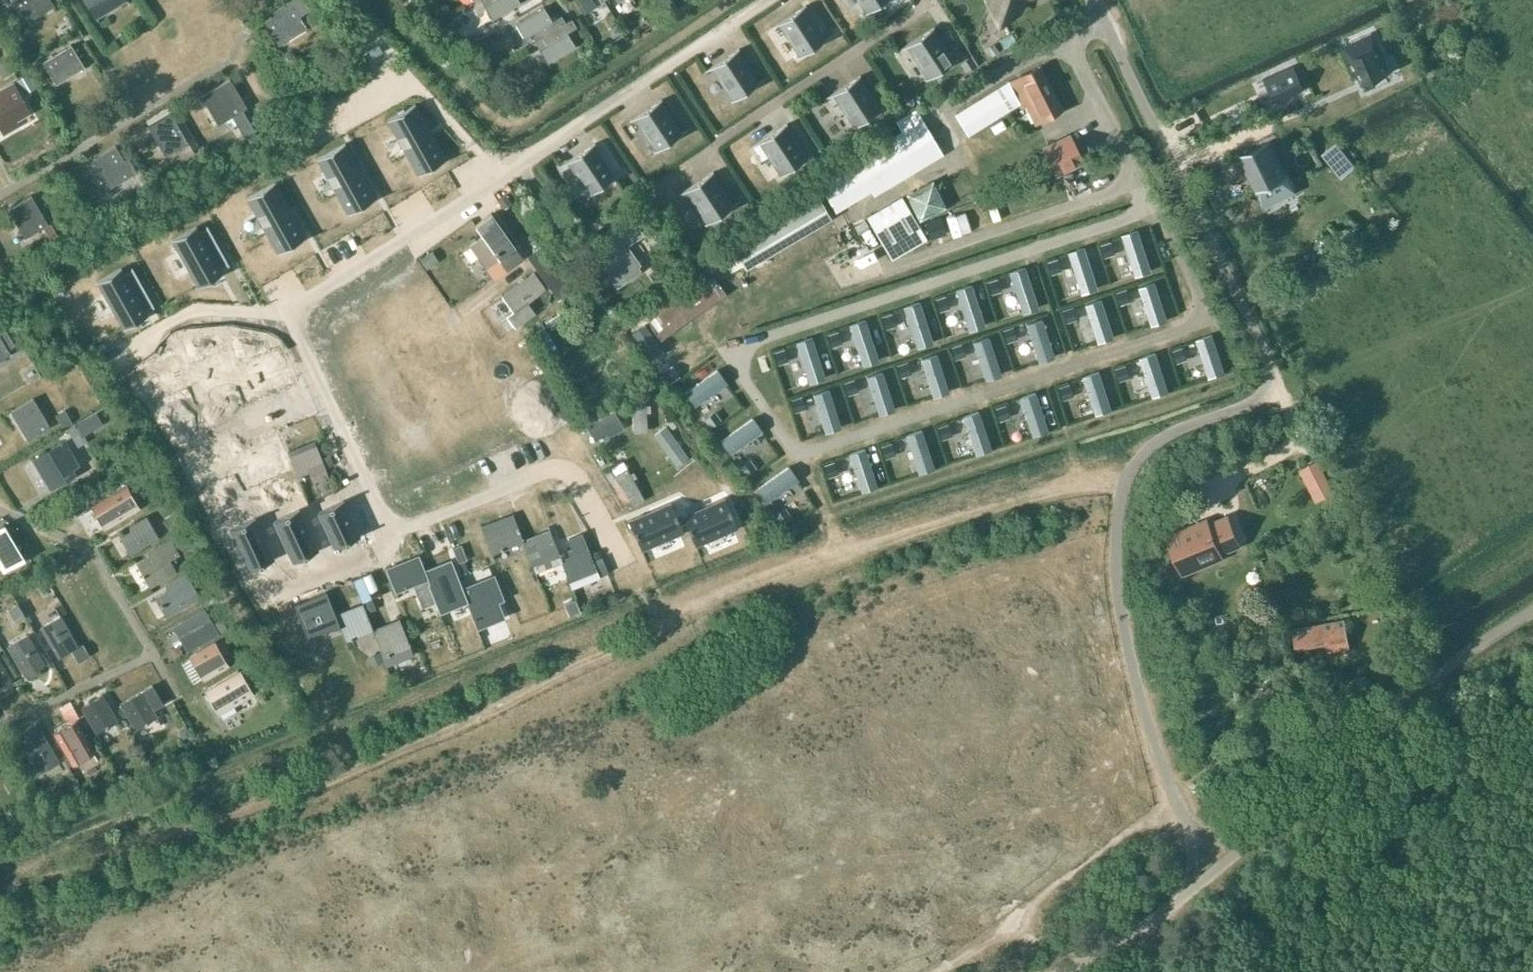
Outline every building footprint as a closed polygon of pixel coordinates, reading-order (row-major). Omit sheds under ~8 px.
[(12,0),(26,22),(54,5),(51,0),(13,0),(12,0)] [(97,15),(121,0),(87,0),(97,15)] [(265,22),(278,44),(285,40),(306,27),(298,15),(308,9),(310,8),(305,0),(291,0),(281,6),(272,12),(275,16),(265,22)] [(492,19),(520,2),(519,0),(481,0),(492,19)] [(596,5),(594,0),(575,0),(583,12),(596,5)] [(867,10),(864,12),(865,13),(885,0),(860,0),(867,10)] [(997,15),(996,15),(998,19),(1018,10),(1021,0),(989,0),(997,15)] [(805,4),(769,28),(770,29),(780,23),(800,54),(797,56),(798,57),(834,33),(834,32),(824,39),(803,7),(806,5),(805,4)] [(531,33),(536,41),(566,22),(562,14),(552,20),(545,6),(515,23),(523,36),(531,33)] [(566,22),(536,41),(535,41),(539,49),(540,49),(548,62),(575,46),(567,32),(577,26),(572,18),(566,22)] [(613,25),(611,30),(614,35),(621,31),(616,23),(613,25)] [(934,27),(897,51),(898,52),(908,45),(928,76),(925,78),(926,79),(963,56),(962,55),(952,61),(931,30),(934,28),(934,27)] [(1373,29),(1343,43),(1362,84),(1363,84),(1362,82),(1390,69),(1391,71),(1392,70),(1373,29)] [(71,45),(43,62),(56,84),(84,67),(71,45)] [(738,48),(702,72),(703,73),(713,67),(733,98),(730,100),(731,101),(767,77),(767,76),(757,83),(736,51),(739,49),(738,48)] [(1295,63),(1264,77),(1273,96),(1303,83),(1295,63)] [(1025,105),(1035,124),(1061,111),(1039,66),(1013,79),(1007,83),(1017,100),(1021,107),(1025,105)] [(860,75),(823,99),(824,100),(834,93),(855,125),(852,127),(852,128),(889,104),(888,103),(878,109),(858,78),(861,76),(860,75)] [(230,79),(201,96),(201,97),(204,95),(220,123),(217,124),(218,125),(232,116),(236,123),(247,117),(243,110),(246,108),(230,79)] [(1001,86),(956,114),(968,134),(1006,111),(1004,108),(1017,100),(1007,83),(1001,86)] [(0,96),(0,126),(29,109),(25,103),(30,100),(23,87),(17,90),(16,87),(0,96)] [(661,99),(625,123),(625,124),(635,117),(656,149),(653,151),(654,152),(690,128),(689,127),(679,133),(659,102),(662,100),(661,99)] [(417,103),(389,119),(399,138),(409,132),(414,142),(406,146),(404,147),(420,174),(448,159),(417,103)] [(895,120),(901,131),(818,181),(836,211),(871,191),(874,195),(944,154),(916,108),(895,120)] [(171,114),(149,127),(165,155),(188,142),(171,114)] [(786,123),(750,147),(751,148),(761,141),(781,173),(778,175),(779,176),(815,152),(815,151),(805,157),(784,126),(787,124),(786,123)] [(1055,175),(1082,162),(1069,137),(1043,150),(1055,175)] [(1336,140),(1321,153),(1335,170),(1350,157),(1336,140)] [(1239,156),(1264,206),(1295,191),(1270,141),(1239,156)] [(347,142),(319,158),(329,177),(339,171),(344,181),(336,185),(334,186),(349,213),(377,197),(347,142)] [(594,142),(558,166),(559,167),(569,160),(589,192),(586,194),(587,195),(623,171),(623,170),(613,176),(592,145),(595,143),(594,142)] [(116,146),(93,159),(110,188),(132,175),(116,146)] [(713,171),(676,195),(677,196),(687,189),(707,221),(704,223),(705,224),(720,214),(728,228),(750,213),(736,192),(726,198),(710,174),(713,172),(713,171)] [(276,181),(248,197),(259,216),(269,210),(274,220),(266,224),(264,225),(279,252),(307,236),(276,181)] [(774,218),(730,243),(744,266),(830,215),(815,190),(772,215),(774,218)] [(32,195),(9,209),(25,237),(48,224),(32,195)] [(901,196),(867,216),(892,260),(927,239),(901,196)] [(481,235),(468,244),(492,277),(522,256),(491,212),(474,224),(481,235)] [(628,213),(600,233),(607,243),(602,246),(611,259),(601,266),(616,287),(641,269),(638,265),(640,264),(627,245),(643,234),(628,213)] [(51,224),(44,229),(50,239),(57,235),(51,224)] [(198,225),(173,238),(200,286),(224,272),(221,267),(229,263),(230,264),(231,264),(208,224),(207,224),(208,226),(201,230),(198,225)] [(1152,272),(1138,230),(1122,236),(1135,277),(1152,272)] [(1104,258),(1116,255),(1112,242),(1100,245),(1104,258)] [(540,246),(527,256),(555,294),(568,285),(540,246)] [(1098,289),(1085,248),(1069,253),(1082,294),(1098,289)] [(1051,275),(1062,272),(1058,258),(1047,262),(1051,275)] [(123,266),(98,280),(125,327),(149,314),(146,308),(154,304),(155,306),(156,306),(133,265),(132,266),(133,268),(126,272),(123,266)] [(1038,309),(1025,267),(1008,272),(1022,314),(1038,309)] [(533,272),(501,295),(512,311),(506,315),(515,328),(535,313),(528,302),(546,289),(533,272)] [(727,293),(714,275),(647,322),(660,340),(727,293)] [(990,295),(1001,291),(997,278),(986,282),(990,295)] [(1168,322),(1155,282),(1139,287),(1152,327),(1168,322)] [(984,326),(971,285),(954,290),(968,332),(984,326)] [(1120,306),(1132,302),(1127,289),(1116,293),(1120,306)] [(938,312),(949,309),(945,296),(934,299),(938,312)] [(1115,339),(1102,299),(1085,305),(1098,344),(1115,339)] [(933,343),(919,302),(903,307),(916,349),(933,343)] [(1067,324),(1078,320),(1074,307),(1063,311),(1067,324)] [(884,330),(896,327),(892,314),(880,317),(884,330)] [(1054,359),(1041,319),(1025,324),(1038,364),(1054,359)] [(878,362),(865,320),(848,325),(862,367),(878,362)] [(0,328),(0,359),(10,353),(7,348),(12,345),(9,339),(10,338),(3,326),(0,328)] [(1006,343),(1017,339),(1013,326),(1002,330),(1006,343)] [(830,349),(842,345),(837,332),(826,335),(830,349)] [(1225,374),(1212,334),(1196,339),(1209,379),(1225,374)] [(1001,377),(988,337),(972,342),(985,382),(1001,377)] [(825,379),(811,338),(795,343),(808,384),(825,379)] [(954,361),(966,357),(961,344),(950,348),(954,361)] [(1177,364),(1188,361),(1183,348),(1172,351),(1177,364)] [(776,366),(788,362),(784,349),(772,353),(776,366)] [(1168,393),(1155,353),(1139,358),(1152,398),(1168,393)] [(230,373),(235,385),(244,403),(248,401),(246,397),(279,382),(281,385),(285,383),(275,363),(275,364),(272,357),(271,354),(251,363),(251,364),(234,372),(233,371),(231,373),(230,373)] [(948,394),(936,354),(919,359),(932,399),(948,394)] [(230,373),(231,373),(227,364),(226,365),(223,358),(224,358),(222,355),(202,364),(202,365),(185,373),(185,372),(183,374),(181,374),(187,386),(196,404),(200,402),(198,398),(231,383),(232,386),(235,385),(230,373)] [(184,387),(187,386),(181,374),(183,374),(179,365),(178,366),(175,359),(176,359),(174,356),(154,365),(154,366),(137,374),(137,373),(133,375),(147,405),(152,403),(150,399),(182,384),(184,387)] [(900,379),(911,375),(907,362),(896,366),(900,379)] [(1120,382),(1131,378),(1126,365),(1115,369),(1120,382)] [(693,408),(726,384),(716,370),(683,394),(693,408)] [(894,411),(882,371),(865,377),(878,416),(894,411)] [(1112,411),(1099,371),(1083,377),(1096,416),(1112,411)] [(847,396),(858,392),(854,379),(842,383),(847,396)] [(1062,401),(1074,397),(1069,384),(1058,388),(1062,401)] [(841,429),(828,389),(811,394),(824,434),(841,429)] [(644,391),(630,392),(632,433),(646,432),(644,391)] [(1048,432),(1035,392),(1019,397),(1031,437),(1048,432)] [(794,413),(805,410),(801,396),(790,400),(794,413)] [(11,411),(25,435),(28,439),(50,426),(33,398),(11,411)] [(998,422),(1009,419),(1005,406),(994,409),(998,422)] [(594,443),(622,428),(613,411),(585,426),(594,443)] [(710,428),(721,420),(714,411),(703,419),(710,428)] [(991,451),(978,411),(962,416),(974,456),(991,451)] [(729,456),(762,432),(752,418),(719,442),(729,456)] [(670,419),(665,423),(671,431),(676,427),(670,419)] [(941,441),(952,437),(948,424),(937,428),(941,441)] [(674,466),(687,457),(664,426),(651,435),(674,466)] [(934,469),(921,429),(905,435),(917,474),(934,469)] [(287,469),(273,440),(233,458),(232,459),(238,470),(237,470),(245,488),(250,486),(248,483),(281,468),(282,471),(287,469)] [(183,460),(197,489),(201,487),(200,484),(233,469),(234,472),(237,470),(238,470),(232,459),(233,458),(225,441),(183,460)] [(63,442),(32,460),(49,489),(73,474),(68,465),(75,461),(63,442)] [(884,460),(896,456),(891,443),(880,447),(884,460)] [(306,445),(288,452),(287,453),(297,479),(325,468),(316,446),(308,449),(306,445)] [(876,488),(863,448),(847,454),(860,493),(876,488)] [(1334,492),(1317,459),(1299,468),(1316,501),(1334,492)] [(744,477),(756,469),(749,460),(738,468),(744,477)] [(631,506),(644,499),(622,461),(610,468),(631,506)] [(827,478),(838,475),(834,462),(822,465),(827,478)] [(765,504),(798,480),(788,466),(755,490),(765,504)] [(93,506),(92,506),(104,526),(138,506),(124,483),(116,488),(119,492),(114,494),(112,490),(112,491),(114,494),(93,507),(93,506)] [(687,513),(683,515),(696,545),(700,543),(698,540),(731,526),(733,529),(737,527),(729,507),(728,508),(725,501),(726,501),(724,497),(704,506),(704,507),(687,514),(687,513)] [(343,500),(318,512),(320,517),(321,517),(322,520),(330,539),(331,539),(333,542),(332,543),(334,548),(338,546),(344,543),(344,544),(350,541),(350,540),(356,537),(356,538),(360,536),(353,521),(352,521),(344,503),(343,500)] [(632,518),(628,519),(641,550),(646,548),(644,544),(677,530),(679,533),(683,532),(675,512),(674,512),(671,505),(672,505),(670,501),(650,510),(650,511),(633,518),(632,518)] [(779,525),(790,517),(784,507),(773,515),(779,525)] [(299,508),(274,520),(276,525),(277,525),(280,531),(279,531),(288,551),(289,551),(292,557),(291,557),(293,562),(297,560),(297,559),(303,557),(309,555),(308,554),(314,551),(315,552),(319,550),(309,530),(300,512),(301,512),(299,508)] [(147,517),(118,534),(130,553),(159,536),(147,517)] [(522,540),(523,540),(514,518),(506,521),(504,517),(480,526),(491,553),(522,540)] [(1207,521),(1168,537),(1183,573),(1201,565),(1197,556),(1237,540),(1227,517),(1209,525),(1207,521)] [(255,519),(230,531),(232,536),(233,535),(236,542),(235,542),(244,562),(245,561),(248,568),(247,568),(249,573),(253,571),(253,570),(259,567),(259,568),(265,565),(270,562),(271,563),(275,561),(265,540),(265,541),(256,523),(257,522),(255,519)] [(0,526),(0,562),(5,571),(25,559),(4,524),(2,525),(0,526)] [(549,530),(523,540),(522,540),(533,567),(559,556),(549,530)] [(190,546),(183,533),(171,539),(171,538),(147,552),(149,557),(137,564),(149,585),(175,570),(169,560),(190,546)] [(570,557),(560,561),(571,588),(598,577),(608,573),(601,556),(592,560),(588,550),(582,533),(568,538),(572,548),(567,550),(570,557)] [(453,550),(448,552),(451,560),(457,558),(453,550)] [(418,556),(386,569),(395,591),(413,584),(422,604),(434,599),(427,583),(429,583),(427,578),(424,571),(418,556)] [(451,560),(424,571),(427,578),(429,583),(427,583),(434,599),(436,605),(439,612),(455,605),(466,600),(462,588),(451,560)] [(167,589),(155,596),(166,615),(198,596),(184,571),(164,583),(167,589)] [(494,575),(462,588),(466,600),(477,627),(504,617),(497,600),(503,598),(494,575)] [(326,591),(294,604),(306,635),(307,634),(306,633),(337,620),(337,619),(335,615),(326,591)] [(372,598),(362,603),(366,612),(376,608),(372,598)] [(577,598),(564,603),(568,612),(581,607),(577,598)] [(335,615),(337,619),(337,620),(339,624),(345,641),(372,631),(373,630),(372,628),(366,612),(362,603),(336,613),(336,614),(335,615)] [(202,610),(173,627),(187,652),(227,628),(221,617),(210,624),(202,610)] [(61,617),(41,628),(58,657),(78,646),(61,617)] [(373,630),(372,631),(373,635),(382,657),(385,666),(413,655),(409,646),(401,624),(398,618),(372,628),(373,630)] [(1296,649),(1347,638),(1344,618),(1293,628),(1296,649)] [(28,635),(9,646),(26,675),(45,665),(28,635)] [(229,650),(223,640),(215,644),(191,658),(203,677),(226,663),(221,654),(229,650)] [(379,652),(368,656),(372,665),(383,661),(379,652)] [(11,682),(0,664),(0,688),(11,682)] [(251,664),(240,671),(210,688),(226,716),(240,708),(236,702),(238,701),(237,700),(255,689),(247,675),(255,671),(251,664)] [(136,729),(157,717),(153,710),(164,704),(152,684),(142,690),(142,691),(121,704),(136,729)] [(103,695),(82,707),(96,733),(118,720),(103,695)] [(59,731),(56,733),(74,763),(77,761),(94,751),(77,720),(59,731)] [(59,762),(52,749),(51,750),(37,724),(16,736),(31,762),(30,762),(37,775),(59,762)]
